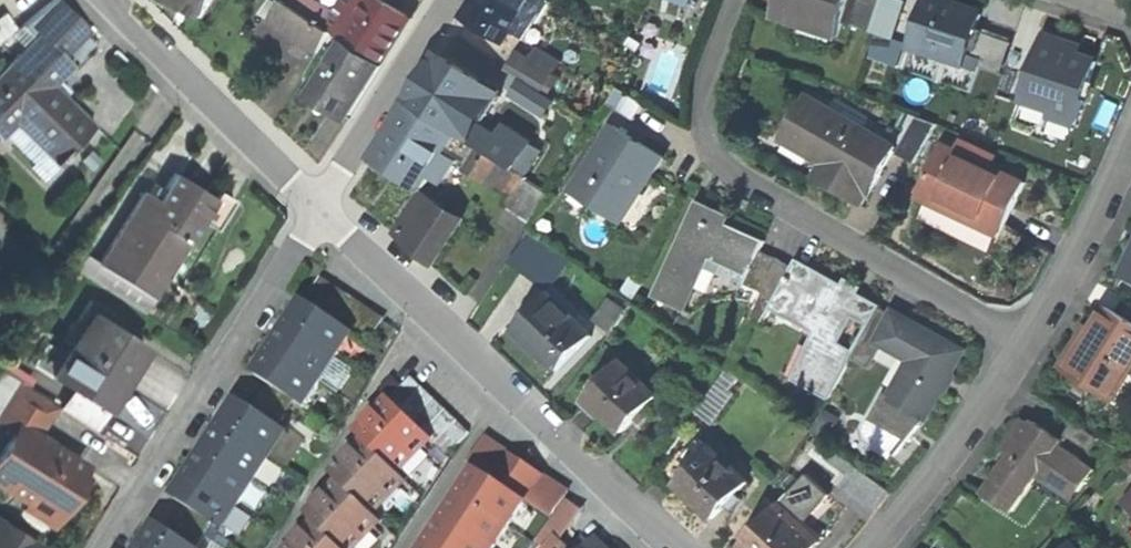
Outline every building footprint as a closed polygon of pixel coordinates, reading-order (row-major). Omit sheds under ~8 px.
[(21,25),(34,37),(38,32),(61,55),(87,29),(57,0),(52,0),(21,25)] [(204,18),(216,0),(176,0),(204,18)] [(272,22),(282,6),(272,0),(262,16),(272,22)] [(289,4),(309,17),(319,2),(321,0),(292,0),(289,4)] [(349,42),(385,65),(414,20),(383,0),(360,0),(337,34),(349,42)] [(540,25),(554,4),(548,0),(477,0),(467,16),(509,42),(522,21),(529,25),(533,20),(540,25)] [(775,16),(802,25),(805,17),(842,29),(844,22),(852,0),(780,0),(775,16)] [(844,22),(876,33),(887,0),(852,0),(844,22)] [(876,33),(895,39),(907,2),(900,0),(887,0),(876,33)] [(985,15),(950,3),(949,5),(933,0),(929,0),(914,45),(935,52),(937,46),(970,57),(985,15)] [(335,34),(332,32),(309,17),(289,4),(286,1),(282,6),(272,22),(303,42),(296,51),(309,60),(315,50),(322,54),(335,34)] [(319,2),(309,17),(332,32),(342,17),(319,2)] [(14,30),(1,12),(0,13),(0,41),(14,30)] [(34,37),(0,70),(0,135),(19,117),(57,155),(51,161),(55,165),(93,127),(51,85),(71,65),(61,55),(38,32),(34,37)] [(1055,111),(1053,117),(1077,125),(1099,62),(1077,54),(1079,47),(1047,36),(1025,100),(1055,111)] [(349,42),(314,97),(350,119),(385,65),(349,42)] [(535,61),(554,73),(562,61),(543,49),(535,61)] [(522,54),(511,72),(543,91),(554,73),(535,61),(522,54)] [(481,82),(441,58),(412,104),(452,129),(459,117),(464,120),(473,106),(468,102),(481,82)] [(535,87),(511,73),(503,86),(527,100),(535,87)] [(619,88),(609,104),(635,120),(645,105),(619,88)] [(857,200),(868,180),(873,183),(895,145),(808,96),(787,133),(828,156),(816,177),(857,200)] [(458,133),(452,129),(412,104),(376,161),(423,190),(458,133)] [(939,126),(919,118),(898,153),(917,163),(939,126)] [(516,149),(473,122),(464,137),(481,147),(506,164),(516,149)] [(615,125),(576,186),(594,198),(590,204),(622,225),(665,158),(615,125)] [(481,147),(464,137),(457,147),(474,158),(481,147)] [(945,145),(920,196),(963,217),(968,208),(1005,226),(1026,184),(945,145)] [(481,147),(474,158),(466,169),(509,197),(523,177),(524,176),(506,164),(481,147)] [(155,200),(141,192),(88,276),(143,310),(200,221),(214,199),(172,173),(155,200)] [(523,177),(509,197),(504,205),(532,225),(551,196),(523,177)] [(217,192),(214,199),(200,221),(214,230),(232,201),(217,192)] [(420,202),(398,236),(434,266),(464,219),(434,199),(428,208),(420,202)] [(751,274),(762,250),(766,240),(724,221),(727,214),(699,201),(655,297),(683,310),(709,254),(751,274)] [(543,241),(524,268),(551,288),(571,262),(543,241)] [(762,292),(778,258),(762,250),(751,274),(746,284),(762,292)] [(772,308),(795,267),(778,258),(762,292),(750,317),(765,327),(774,309),(772,308)] [(863,340),(881,308),(882,306),(857,292),(861,286),(848,279),(844,285),(799,260),(795,267),(772,308),(774,309),(816,332),(791,376),(831,398),(863,340)] [(322,279),(306,303),(318,312),(335,287),(322,279)] [(348,295),(335,287),(318,312),(332,320),(348,295)] [(550,294),(513,332),(530,348),(533,345),(559,370),(593,336),(550,294)] [(361,304),(348,295),(332,320),(345,329),(361,304)] [(289,327),(338,360),(354,335),(345,329),(332,320),(318,312),(306,303),(305,303),(289,327)] [(373,312),(361,304),(345,329),(354,335),(357,337),(373,312)] [(881,342),(896,316),(881,308),(863,340),(878,349),(882,343),(881,342)] [(1069,371),(1114,399),(1130,372),(1130,323),(1108,309),(1069,371)] [(91,314),(51,377),(104,410),(143,346),(91,314)] [(881,342),(882,343),(913,360),(893,396),(886,392),(873,416),(911,437),(923,416),(927,418),(964,352),(896,314),(896,316),(881,342)] [(289,327),(272,352),(322,384),(338,360),(289,327)] [(269,385),(296,403),(306,409),(322,384),(272,352),(256,377),(269,385)] [(621,362),(584,401),(601,418),(605,414),(623,432),(658,397),(621,362)] [(727,371),(696,411),(713,424),(737,394),(731,389),(738,380),(727,371)] [(412,378),(390,401),(401,412),(423,390),(412,378)] [(33,435),(53,403),(20,383),(0,414),(0,426),(11,433),(17,424),(33,435)] [(261,396),(288,415),(296,403),(269,385),(261,396)] [(435,401),(423,390),(401,412),(413,423),(435,401)] [(261,396),(252,409),(279,428),(288,415),(261,396)] [(223,426),(272,458),(289,434),(279,428),(252,409),(239,401),(223,426)] [(356,435),(364,443),(398,475),(431,441),(424,434),(413,423),(401,412),(390,401),(356,435)] [(447,412),(435,401),(413,423),(424,434),(447,412)] [(447,412),(424,434),(431,441),(435,445),(458,422),(447,412)] [(1032,425),(1026,420),(1011,440),(1018,446),(983,493),(1011,513),(1038,477),(1072,502),(1095,471),(1060,446),(1063,442),(1035,421),(1032,425)] [(470,434),(458,422),(435,445),(448,457),(470,434)] [(1075,422),(1066,435),(1092,452),(1100,439),(1075,422)] [(71,481),(82,465),(50,445),(51,444),(38,436),(37,437),(33,435),(17,424),(11,433),(0,451),(0,483),(50,514),(61,497),(69,497),(74,489),(71,481)] [(223,426),(207,450),(256,483),(272,458),(223,426)] [(477,472),(494,483),(511,456),(485,439),(468,465),(477,472)] [(681,451),(658,475),(674,491),(679,486),(715,520),(750,484),(713,449),(712,450),(702,440),(687,456),(681,451)] [(339,484),(373,516),(406,483),(398,475),(364,443),(332,476),(339,484)] [(207,450),(191,475),(240,507),(256,483),(207,450)] [(511,456),(494,483),(526,504),(544,477),(511,456)] [(477,472),(427,547),(499,547),(527,505),(526,504),(494,483),(477,472)] [(743,546),(746,547),(816,547),(821,542),(803,526),(831,495),(808,474),(743,546)] [(188,509),(214,526),(224,532),(240,507),(191,475),(174,500),(188,509)] [(544,477),(526,504),(527,505),(553,521),(571,493),(544,477)] [(315,524),(339,547),(357,547),(381,524),(373,516),(339,484),(307,517),(315,524)] [(180,521),(206,538),(214,526),(188,509),(180,521)] [(194,547),(200,547),(206,538),(180,521),(172,533),(194,547)] [(0,524),(0,547),(37,547),(0,524)] [(315,524),(292,547),(339,547),(315,524)] [(172,533),(158,525),(143,547),(194,547),(172,533)]
